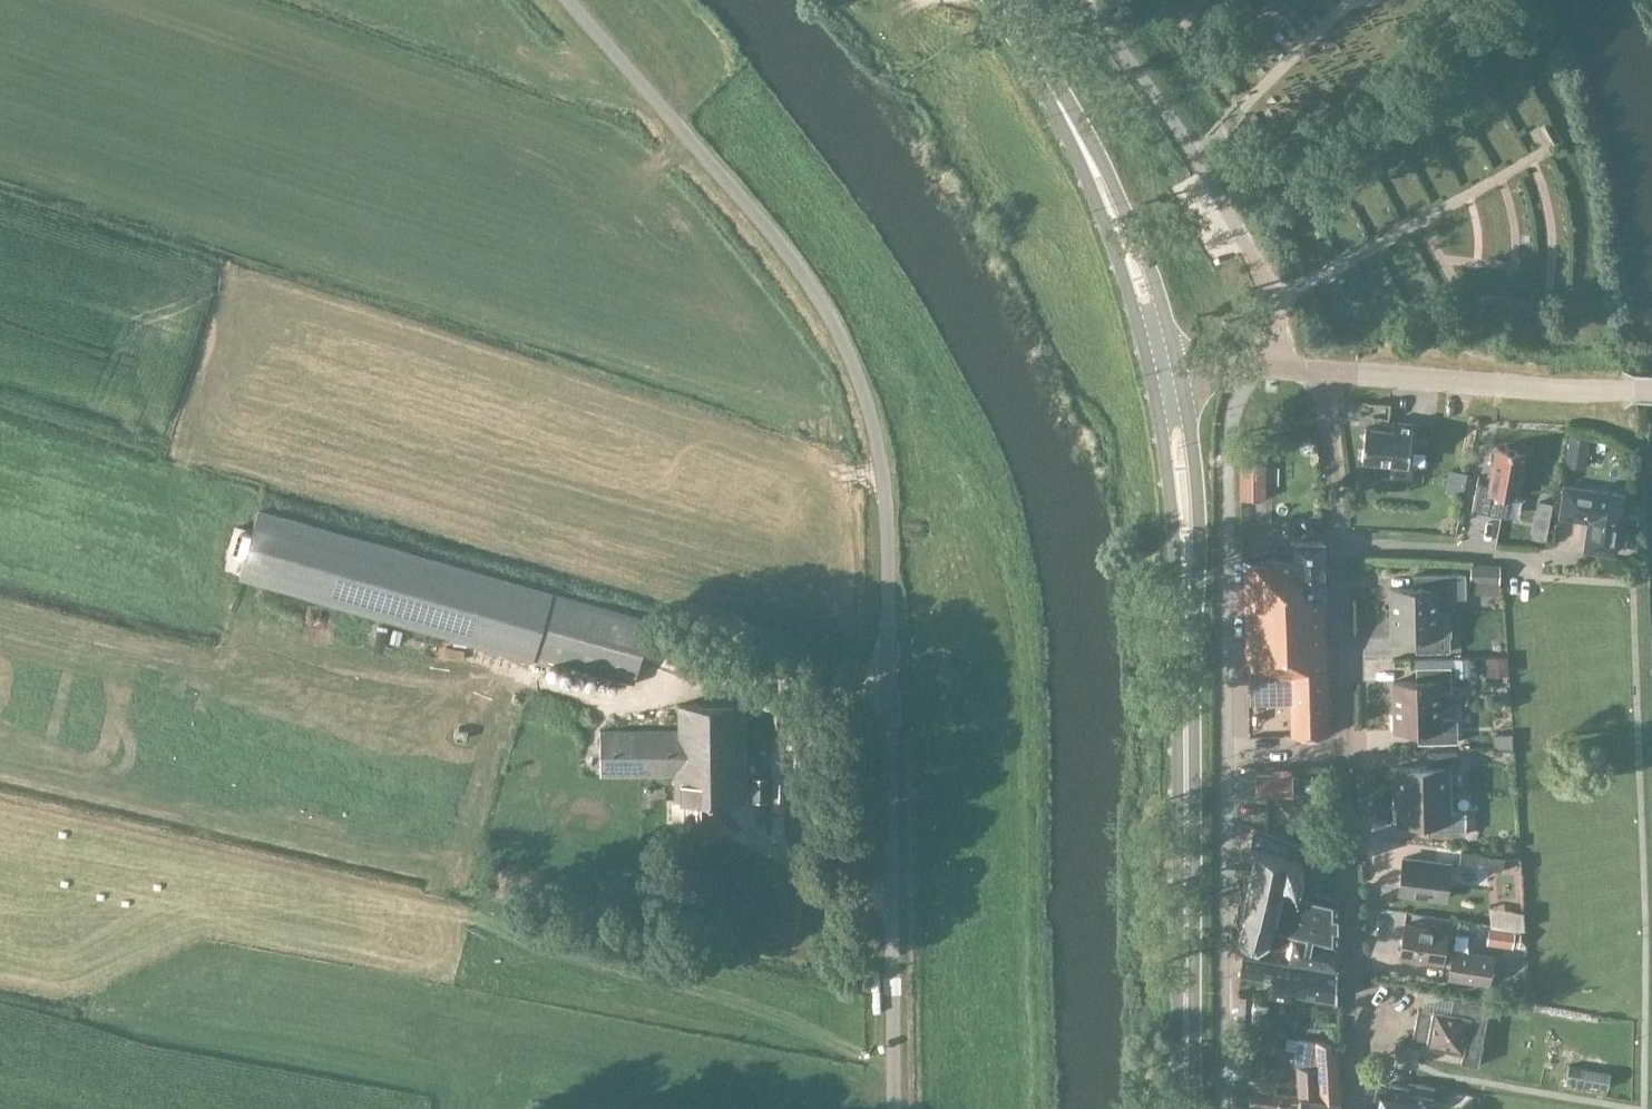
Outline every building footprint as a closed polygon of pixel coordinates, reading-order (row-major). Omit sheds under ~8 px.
[(1364,427),(1361,460),(1408,465),(1412,423),(1392,421),(1391,429),(1364,427)] [(1571,437),(1566,466),(1586,469),(1591,440),(1571,437)] [(1490,485),(1477,483),(1472,510),(1505,516),(1509,495),(1516,496),(1524,452),(1496,447),(1490,485)] [(1240,466),(1241,498),(1263,498),(1263,466),(1240,466)] [(1465,473),(1449,470),(1445,492),(1460,496),(1465,473)] [(1623,494),(1565,486),(1561,515),(1590,519),(1586,547),(1615,551),(1623,494)] [(1551,499),(1537,497),(1530,535),(1544,538),(1551,499)] [(1245,518),(1259,519),(1261,504),(1246,502),(1245,518)] [(546,665),(548,659),(633,683),(651,621),(553,593),(258,509),(238,578),(546,665)] [(1265,562),(1244,560),(1247,671),(1289,678),(1290,736),(1327,735),(1323,541),(1295,542),(1295,563),(1265,560),(1265,562)] [(1470,582),(1499,583),(1500,564),(1470,563),(1470,582)] [(1388,587),(1389,612),(1434,611),(1433,596),(1446,596),(1465,595),(1464,572),(1445,572),(1411,573),(1411,586),(1388,587)] [(1448,650),(1447,635),(1438,635),(1438,626),(1435,626),(1434,611),(1389,612),(1390,636),(1413,635),(1413,651),(1448,650)] [(1500,671),(1504,654),(1490,650),(1485,667),(1500,671)] [(1453,658),(1454,676),(1470,676),(1470,657),(1453,658)] [(1391,680),(1392,706),(1441,704),(1440,691),(1451,691),(1450,666),(1448,666),(1448,665),(1414,666),(1414,679),(1391,680)] [(1455,716),(1441,717),(1441,704),(1392,706),(1393,729),(1416,728),(1417,742),(1456,740),(1455,716)] [(746,802),(745,705),(674,705),(675,732),(599,732),(599,775),(675,774),(675,804),(686,803),(686,837),(715,837),(715,803),(746,802)] [(1394,766),(1395,794),(1449,793),(1448,765),(1456,765),(1456,751),(1425,752),(1425,765),(1394,766)] [(1256,775),(1256,795),(1291,795),(1291,775),(1256,775)] [(766,801),(766,778),(752,778),(752,801),(766,801)] [(1449,811),(1449,793),(1395,794),(1396,821),(1427,820),(1427,834),(1465,833),(1464,810),(1449,811)] [(1287,859),(1287,858),(1249,850),(1236,911),(1238,911),(1233,935),(1241,948),(1256,951),(1268,943),(1280,946),(1289,940),(1290,936),(1288,933),(1290,922),(1285,921),(1288,908),(1281,907),(1282,901),(1277,900),(1280,885),(1295,889),(1297,879),(1298,880),(1302,862),(1287,859)] [(1459,850),(1458,863),(1458,864),(1502,870),(1503,856),(1486,854),(1486,853),(1459,850)] [(1402,856),(1398,892),(1445,897),(1449,862),(1402,856)] [(1296,889),(1298,880),(1297,879),(1295,889),(1280,885),(1277,900),(1282,901),(1281,907),(1288,908),(1285,921),(1290,922),(1288,933),(1290,936),(1293,937),(1288,959),(1336,966),(1335,897),(1296,889)] [(1489,901),(1488,918),(1519,920),(1519,902),(1489,901)] [(1404,923),(1399,955),(1451,962),(1449,976),(1489,982),(1492,954),(1453,949),(1444,948),(1447,929),(1404,923)] [(1514,930),(1487,926),(1484,944),(1511,948),(1512,947),(1518,948),(1520,933),(1514,932),(1514,930)] [(1269,996),(1287,999),(1288,991),(1336,998),(1336,969),(1243,955),(1240,974),(1271,980),(1269,996)] [(1237,1024),(1253,1024),(1253,996),(1237,996),(1237,1024)] [(1418,1007),(1412,1040),(1426,1043),(1426,1045),(1462,1052),(1460,1061),(1477,1064),(1488,1004),(1453,997),(1450,1011),(1432,1008),(1432,1010),(1418,1007)] [(1293,1065),(1295,1066),(1338,1071),(1337,1043),(1298,1037),(1297,1039),(1286,1037),(1284,1049),(1296,1051),(1293,1065)] [(1251,1088),(1251,1089),(1340,1100),(1338,1071),(1295,1066),(1297,1095),(1276,1092),(1279,1069),(1247,1064),(1243,1087),(1251,1088)] [(1566,1079),(1607,1087),(1609,1076),(1568,1068),(1566,1079)] [(1432,1095),(1432,1098),(1446,1099),(1448,1086),(1435,1085),(1434,1086),(1407,1082),(1406,1086),(1389,1084),(1388,1089),(1375,1087),(1374,1097),(1373,1097),(1371,1108),(1413,1108),(1415,1093),(1432,1095)] [(1340,1100),(1251,1089),(1248,1106),(1272,1108),(1279,1108),(1280,1105),(1298,1107),(1298,1108),(1340,1108),(1340,1100)]
